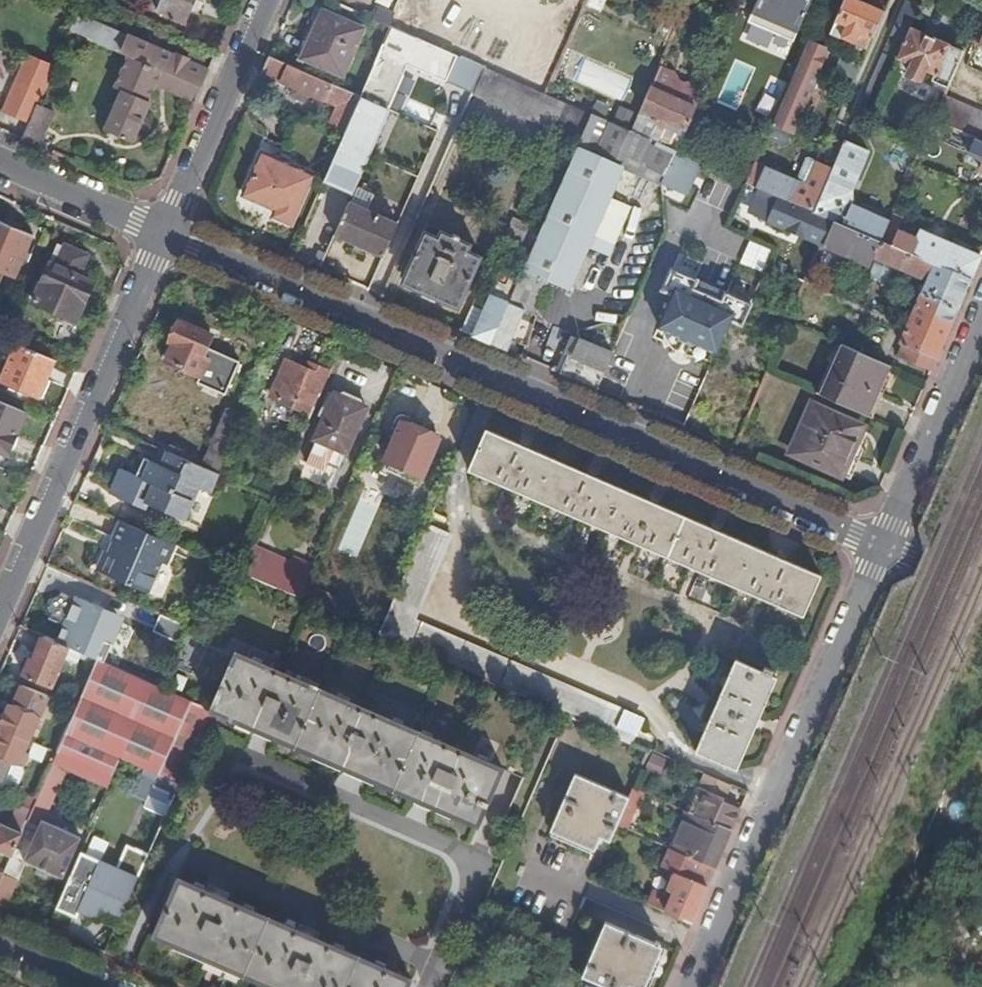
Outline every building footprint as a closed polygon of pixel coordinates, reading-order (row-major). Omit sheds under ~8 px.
[(158,11),(185,23),(195,0),(162,0),(158,11)] [(585,5),(600,13),(606,0),(587,0),(585,5)] [(752,17),(779,29),(782,22),(799,29),(812,0),(759,0),(752,17)] [(821,15),(827,17),(830,11),(833,12),(838,0),(828,0),(821,15)] [(886,12),(859,0),(846,0),(832,33),(870,49),(886,12)] [(380,7),(374,20),(389,26),(391,21),(394,15),(395,13),(380,7)] [(672,42),(685,15),(668,8),(656,36),(672,42)] [(303,57),(344,76),(364,30),(324,12),(303,57)] [(131,56),(202,87),(209,71),(189,62),(190,59),(178,53),(177,57),(78,15),(71,31),(131,56)] [(394,15),(391,21),(399,24),(401,18),(394,15)] [(385,44),(411,56),(446,71),(454,55),(392,27),(385,44)] [(965,51),(912,28),(898,58),(902,61),(901,63),(902,68),(908,70),(912,69),(909,75),(920,80),(924,70),(935,75),(932,82),(948,89),(965,51)] [(826,47),(811,40),(774,124),(794,133),(829,52),(826,47)] [(361,98),(387,110),(411,56),(385,44),(361,98)] [(156,85),(196,102),(202,87),(131,56),(116,88),(123,91),(107,129),(134,141),(152,103),(149,101),(156,85)] [(270,57),(263,74),(323,101),(331,83),(270,57)] [(472,75),(477,65),(462,58),(458,69),(472,75)] [(484,68),(472,94),(554,130),(557,124),(584,135),(593,115),(546,95),(484,68)] [(670,133),(683,139),(704,91),(689,84),(682,87),(677,84),(678,79),(675,74),(661,68),(633,132),(650,140),(656,123),(659,125),(662,124),(664,123),(664,119),(674,123),(670,133)] [(323,101),(338,107),(344,89),(331,83),(323,101)] [(328,128),(345,135),(361,98),(344,89),(338,107),(328,128)] [(345,135),(325,182),(352,194),(389,110),(387,110),(361,98),(345,135)] [(934,122),(974,138),(981,120),(981,118),(943,100),(934,122)] [(9,115),(30,125),(36,111),(14,102),(9,115)] [(30,125),(23,140),(40,148),(55,112),(39,105),(36,111),(30,125)] [(492,345),(508,352),(525,312),(534,316),(551,280),(569,288),(587,247),(608,198),(621,167),(662,184),(677,152),(650,140),(633,132),(593,115),(584,135),(542,230),(530,258),(527,265),(516,289),(492,345)] [(276,218),(293,225),(313,177),(263,154),(245,196),(279,211),(276,218)] [(833,221),(881,242),(890,221),(838,199),(831,212),(826,210),(846,164),(837,160),(833,169),(815,212),(833,221)] [(748,183),(781,197),(815,212),(833,169),(818,163),(808,186),(756,164),(748,183)] [(337,236),(386,257),(400,225),(369,212),(377,195),(360,188),(352,205),(351,204),(337,236)] [(771,221),(823,246),(824,244),(833,221),(815,212),(781,197),(771,221)] [(608,198),(587,247),(610,257),(631,208),(608,198)] [(524,257),(530,258),(542,230),(517,219),(504,247),(524,257)] [(971,281),(981,257),(981,256),(922,230),(919,239),(900,231),(897,235),(891,231),(896,223),(891,219),(890,221),(881,242),(971,281)] [(16,278),(35,236),(0,221),(0,271),(16,278)] [(900,344),(937,359),(959,310),(971,281),(881,242),(833,221),(824,244),(823,246),(871,266),(875,258),(927,280),(900,344)] [(417,290),(446,303),(448,298),(462,304),(482,257),(469,251),(471,245),(461,239),(461,237),(455,234),(453,236),(442,231),(440,238),(426,232),(406,279),(419,285),(417,290)] [(80,277),(89,256),(67,246),(60,259),(54,256),(35,302),(78,321),(94,283),(80,277)] [(103,262),(89,256),(80,277),(94,283),(103,262)] [(653,259),(643,282),(657,288),(667,264),(653,259)] [(743,326),(752,304),(726,292),(722,300),(696,289),(699,281),(673,269),(663,290),(674,296),(660,328),(672,333),(669,342),(671,347),(674,350),(687,356),(693,358),(700,356),(703,353),(706,348),(718,353),(731,321),(743,326)] [(474,337),(492,345),(516,289),(498,281),(474,337)] [(169,361),(204,377),(212,358),(206,355),(214,337),(181,322),(171,343),(176,345),(169,361)] [(597,390),(613,355),(612,354),(578,339),(562,375),(597,390)] [(56,360),(18,343),(2,380),(34,395),(41,378),(47,380),(56,360)] [(826,397),(869,416),(880,391),(872,387),(882,362),(843,345),(832,370),(837,372),(826,397)] [(313,414),(322,394),(318,392),(325,376),(310,369),(289,361),(273,398),(313,414)] [(310,369),(325,376),(328,370),(312,363),(310,369)] [(41,378),(34,395),(40,397),(47,380),(41,378)] [(348,453),(369,408),(337,393),(317,440),(318,440),(308,463),(325,471),(327,470),(330,465),(339,469),(347,453),(348,453)] [(0,401),(0,452),(9,456),(28,413),(0,401)] [(792,453),(842,476),(863,428),(814,405),(792,453)] [(221,475),(248,415),(230,407),(204,468),(219,474),(221,475)] [(405,423),(401,431),(417,439),(421,430),(405,423)] [(304,436),(307,428),(300,425),(297,433),(304,436)] [(417,439),(401,431),(382,474),(419,490),(441,439),(438,436),(437,432),(428,428),(421,430),(417,439)] [(804,616),(822,575),(488,429),(471,470),(804,616)] [(170,453),(163,450),(157,463),(165,467),(170,453)] [(165,467),(157,463),(146,458),(137,477),(156,486),(148,504),(186,521),(200,488),(211,493),(219,474),(204,468),(170,453),(165,467)] [(254,487),(278,497),(283,484),(261,474),(254,487)] [(176,545),(125,522),(116,543),(122,545),(117,556),(109,553),(101,572),(151,594),(164,564),(167,565),(176,545)] [(382,634),(570,717),(614,736),(618,730),(636,738),(642,722),(415,621),(451,537),(428,527),(382,634)] [(245,574),(249,576),(301,599),(308,583),(314,568),(295,560),(292,566),(255,549),(245,574)] [(301,599),(351,620),(357,605),(308,583),(301,599)] [(71,648),(90,657),(97,640),(95,637),(106,612),(78,599),(59,643),(71,648)] [(59,643),(45,638),(35,661),(32,661),(25,677),(53,689),(71,648),(59,643)] [(214,705),(212,709),(481,825),(505,771),(236,653),(214,705)] [(7,911),(28,863),(64,879),(81,839),(43,823),(62,779),(57,777),(60,768),(109,789),(122,760),(180,784),(212,710),(151,683),(99,661),(77,710),(58,754),(37,801),(32,813),(27,826),(22,835),(12,858),(4,876),(0,886),(0,908),(7,911)] [(698,752),(738,770),(777,678),(737,661),(698,752)] [(1,730),(30,742),(36,728),(40,730),(42,727),(38,724),(40,719),(15,707),(12,713),(9,712),(1,730)] [(30,742),(1,730),(0,733),(0,758),(19,767),(22,761),(25,762),(27,758),(24,756),(30,742)] [(647,770),(659,776),(665,762),(653,757),(647,770)] [(619,827),(631,800),(577,776),(554,831),(598,850),(602,838),(612,843),(619,827)] [(725,800),(731,787),(707,777),(701,790),(725,800)] [(645,794),(635,790),(631,800),(619,827),(628,831),(645,794)] [(733,832),(742,811),(724,803),(725,800),(701,790),(691,813),(710,821),(733,832)] [(16,821),(27,826),(32,813),(22,808),(19,810),(15,819),(16,821)] [(725,850),(733,832),(710,821),(694,859),(697,861),(717,870),(725,850)] [(12,858),(22,835),(0,825),(0,853),(12,858)] [(648,906),(692,925),(702,903),(709,888),(689,879),(697,861),(694,859),(670,849),(662,868),(677,875),(670,891),(675,894),(673,900),(654,891),(648,906)] [(115,900),(127,905),(140,875),(95,853),(93,859),(83,854),(70,882),(113,901),(115,900)] [(689,879),(709,888),(717,870),(697,861),(689,879)] [(412,982),(179,880),(155,934),(276,986),(410,986),(412,982)] [(607,986),(630,986),(633,986),(643,986),(660,949),(660,947),(660,945),(656,944),(656,945),(607,924),(584,977),(607,986)] [(951,952),(937,946),(933,955),(947,961),(951,952)]
